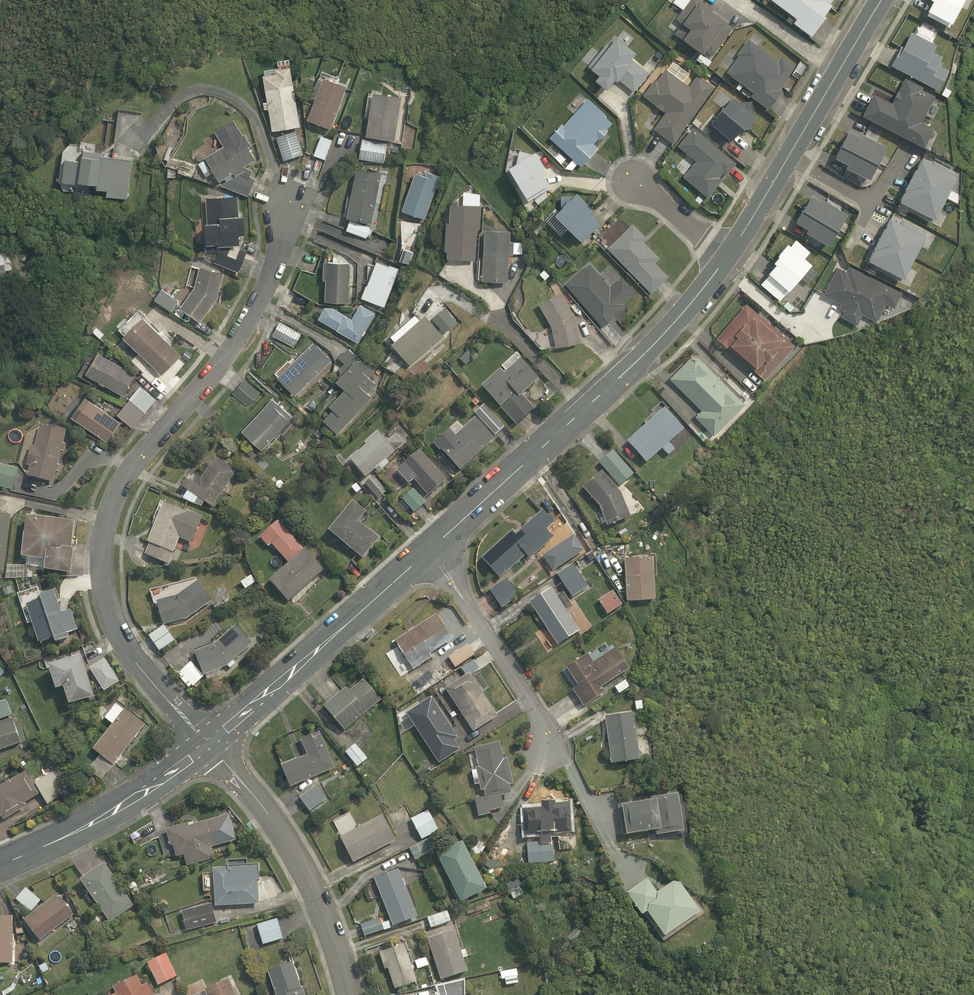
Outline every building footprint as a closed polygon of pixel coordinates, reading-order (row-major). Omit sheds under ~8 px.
[(680,38),(701,53),(703,50),(712,57),(732,29),(709,13),(712,8),(701,0),(670,0),(681,9),(674,18),(687,27),(680,38)] [(795,16),(790,22),(811,37),(826,17),(823,14),(834,0),(774,0),(795,16)] [(925,10),(951,23),(962,0),(930,0),(925,10)] [(615,29),(587,66),(597,73),(592,80),(607,91),(614,81),(631,93),(648,72),(631,59),(628,64),(625,62),(636,48),(630,43),(634,38),(623,31),(621,34),(615,29)] [(909,31),(891,64),(937,89),(948,69),(939,64),(943,56),(934,51),(936,46),(909,31)] [(738,55),(725,73),(753,93),(750,98),(765,109),(795,67),(778,55),(774,60),(745,38),(735,52),(738,55)] [(299,126),(286,65),(259,70),(272,132),(299,126)] [(672,145),(712,86),(694,74),(687,84),(662,67),(641,98),(664,113),(652,131),(672,145)] [(330,129),(345,85),(319,76),(304,120),(330,129)] [(872,94),(862,114),(924,145),(932,128),(921,123),(934,97),(920,90),(922,87),(903,77),(890,102),(872,94)] [(400,96),(370,93),(365,136),(395,139),(400,96)] [(561,118),(545,136),(579,167),(595,149),(592,146),(612,124),(578,93),(564,108),(571,114),(564,122),(561,118)] [(730,95),(707,123),(729,140),(738,130),(741,132),(754,116),(747,111),(753,105),(744,98),(740,103),(730,95)] [(220,188),(245,197),(253,182),(244,166),(254,161),(229,119),(212,129),(221,145),(202,157),(220,188)] [(736,163),(692,127),(677,146),(695,162),(681,178),(706,198),(722,179),(719,177),(722,173),(725,176),(736,163)] [(297,129),(274,135),(281,160),(303,154),(297,129)] [(846,163),(844,166),(867,178),(883,146),(859,133),(858,135),(846,129),(832,156),(846,163)] [(332,138),(320,133),(312,154),(324,159),(332,138)] [(384,143),(359,139),(356,158),(381,162),(384,143)] [(532,150),(505,166),(523,198),(546,185),(539,174),(544,171),(532,150)] [(133,160),(80,151),(78,162),(64,159),(60,180),(104,189),(103,196),(125,200),(133,160)] [(919,159),(896,198),(932,218),(957,174),(931,160),(929,164),(919,159)] [(388,174),(353,169),(345,232),(370,235),(374,202),(385,204),(388,174)] [(439,180),(413,172),(400,210),(426,219),(439,180)] [(572,192),(551,213),(575,238),(594,220),(586,211),(589,209),(572,192)] [(826,245),(844,212),(821,199),(820,202),(807,195),(793,221),(805,227),(802,231),(826,245)] [(235,196),(201,197),(202,223),(197,223),(197,242),(215,241),(215,245),(236,244),(236,235),(242,235),(241,212),(235,212),(235,196)] [(479,205),(449,203),(446,258),(473,260),(474,231),(478,231),(479,205)] [(923,234),(887,216),(866,259),(902,277),(923,234)] [(631,223),(606,248),(651,293),(671,274),(657,260),(659,258),(642,240),(645,237),(631,223)] [(509,229),(482,229),(480,280),(505,281),(506,254),(524,255),(524,239),(508,238),(509,229)] [(758,281),(779,299),(810,264),(803,258),(809,251),(795,239),(789,245),(785,241),(769,259),(774,263),(758,281)] [(0,244),(0,279),(3,279),(2,272),(11,272),(10,244),(0,244)] [(399,268),(375,259),(360,297),(384,306),(399,268)] [(349,261),(326,260),(325,302),(347,303),(349,261)] [(589,262),(564,284),(602,328),(638,297),(619,275),(608,284),(589,262)] [(901,292),(847,263),(843,270),(836,267),(821,296),(846,309),(841,318),(855,325),(860,316),(874,323),(884,305),(892,309),(901,292)] [(216,300),(218,278),(199,265),(194,287),(179,308),(200,323),(216,300)] [(177,299),(161,287),(152,299),(168,311),(177,299)] [(536,302),(550,327),(554,347),(578,341),(572,314),(562,290),(536,302)] [(326,304),(317,320),(357,344),(375,313),(355,301),(347,316),(326,304)] [(728,349),(730,346),(755,370),(753,372),(762,380),(793,345),(745,301),(714,336),(728,349)] [(445,306),(431,319),(444,333),(458,320),(445,306)] [(388,340),(408,365),(441,337),(421,312),(388,340)] [(179,355),(140,317),(122,336),(127,341),(125,343),(160,375),(179,355)] [(302,335),(279,320),(270,333),(293,348),(302,335)] [(312,343),(275,376),(294,396),(330,363),(312,343)] [(321,420),(335,434),(369,398),(365,395),(375,385),(367,377),(372,371),(347,347),(336,358),(344,366),(332,378),(342,388),(324,406),(329,411),(321,420)] [(745,402),(694,350),(667,377),(701,412),(694,418),(711,435),(745,402)] [(134,372),(93,351),(81,375),(121,396),(134,372)] [(499,371),(480,387),(515,428),(534,412),(520,396),(538,380),(519,357),(500,372),(499,371)] [(247,406),(260,392),(245,379),(233,393),(247,406)] [(154,398),(137,385),(114,414),(132,427),(154,398)] [(119,421),(84,399),(71,420),(106,442),(119,421)] [(301,427),(269,399),(239,433),(259,450),(270,438),(275,442),(281,435),(288,441),(301,427)] [(448,427),(431,443),(456,470),(503,426),(484,406),(454,434),(448,427)] [(660,448),(667,456),(675,449),(668,441),(682,429),(663,408),(625,441),(644,463),(660,448)] [(54,483),(63,429),(37,425),(33,446),(28,445),(25,463),(30,464),(27,479),(54,483)] [(385,458),(396,449),(400,453),(414,441),(400,425),(384,438),(375,428),(360,441),(362,444),(347,457),(364,477),(373,469),(376,473),(389,462),(385,458)] [(422,499),(426,496),(444,479),(417,449),(393,471),(406,485),(411,480),(414,482),(398,497),(413,514),(425,503),(422,499)] [(633,473),(611,450),(597,463),(619,487),(633,473)] [(211,509),(234,470),(212,457),(201,476),(190,469),(179,488),(184,491),(180,496),(200,508),(203,504),(211,509)] [(0,463),(0,488),(10,491),(16,468),(0,463)] [(582,489),(599,508),(605,527),(627,520),(619,493),(601,472),(582,489)] [(387,490),(372,473),(362,483),(376,499),(387,490)] [(201,517),(162,501),(141,553),(169,564),(179,538),(190,543),(201,517)] [(350,501),(325,529),(359,559),(377,538),(357,521),(364,514),(350,501)] [(511,529),(479,557),(498,579),(525,555),(528,559),(560,532),(541,509),(514,533),(511,529)] [(73,519),(23,515),(20,559),(41,560),(41,571),(75,574),(77,550),(71,550),(73,519)] [(288,604),(323,570),(288,532),(286,534),(274,522),(257,538),(267,549),(269,546),(287,565),(268,583),(288,604)] [(649,554),(649,558),(624,559),(626,602),(652,601),(651,576),(656,576),(656,554),(649,554)] [(571,564),(555,575),(572,598),(587,587),(571,564)] [(506,578),(488,592),(501,609),(519,596),(506,578)] [(209,602),(195,582),(178,594),(155,599),(161,624),(186,619),(209,602)] [(38,600),(23,604),(36,644),(49,640),(51,644),(68,639),(66,633),(74,631),(67,608),(56,612),(49,590),(36,594),(38,600)] [(549,590),(529,603),(556,645),(577,631),(565,612),(571,608),(561,592),(554,597),(549,590)] [(605,614),(619,603),(609,590),(595,602),(605,614)] [(436,613),(396,640),(414,668),(433,655),(430,651),(452,637),(436,613)] [(163,626),(147,636),(157,652),(173,642),(163,626)] [(233,661),(249,643),(233,626),(216,640),(193,649),(204,675),(225,666),(231,669),(235,664),(233,661)] [(467,642),(447,655),(455,667),(475,654),(467,642)] [(605,692),(601,687),(627,670),(612,646),(600,654),(594,646),(564,666),(576,685),(570,689),(582,707),(605,692)] [(92,696),(79,654),(44,666),(52,691),(60,689),(65,705),(92,696)] [(103,658),(87,668),(102,692),(118,682),(103,658)] [(202,678),(190,664),(177,676),(188,690),(202,678)] [(468,673),(446,687),(474,731),(496,716),(468,673)] [(325,704),(345,733),(352,728),(350,724),(383,700),(365,675),(325,704)] [(456,733),(442,711),(440,712),(430,696),(407,710),(438,761),(461,747),(453,735),(456,733)] [(0,701),(0,750),(18,744),(4,700),(0,701)] [(143,723),(112,703),(101,720),(109,725),(92,751),(115,766),(143,723)] [(632,713),(604,716),(610,763),(649,759),(645,721),(633,722),(632,713)] [(280,762),(290,785),(333,766),(317,729),(300,736),(307,751),(280,762)] [(366,757),(353,741),(344,749),(358,765),(366,757)] [(499,741),(473,746),(475,757),(469,758),(475,784),(480,783),(483,796),(474,798),(477,815),(504,810),(501,794),(511,792),(509,784),(513,784),(507,756),(503,756),(499,741)] [(0,784),(0,818),(3,823),(27,808),(24,803),(40,793),(46,804),(63,794),(50,772),(31,783),(23,770),(0,784)] [(316,782),(299,794),(309,809),(326,797),(316,782)] [(679,794),(619,804),(624,835),(654,830),(655,838),(686,832),(679,794)] [(568,804),(525,805),(526,834),(569,833),(568,804)] [(426,808),(410,818),(422,839),(439,829),(426,808)] [(333,822),(352,861),(393,840),(379,811),(356,823),(351,812),(333,822)] [(187,821),(168,827),(176,856),(183,854),(187,865),(213,858),(210,847),(227,842),(220,816),(188,825),(187,821)] [(461,837),(435,850),(461,900),(487,886),(461,837)] [(526,840),(527,861),(552,860),(551,839),(526,840)] [(104,858),(78,876),(110,924),(136,907),(125,892),(121,895),(112,882),(117,878),(104,858)] [(259,902),(258,862),(213,863),(213,872),(201,872),(202,891),(214,891),(215,903),(259,902)] [(419,911),(397,865),(372,876),(394,923),(419,911)] [(698,913),(675,878),(657,890),(647,876),(624,891),(640,915),(645,912),(662,937),(698,913)] [(22,916),(39,939),(74,913),(57,890),(42,902),(28,884),(14,895),(27,912),(22,916)] [(211,903),(181,909),(185,929),(215,923),(211,903)] [(449,907),(426,915),(431,927),(453,919),(449,907)] [(0,914),(0,963),(14,963),(15,914),(0,914)] [(360,922),(364,935),(383,929),(378,915),(360,922)] [(277,917),(256,923),(262,944),(283,938),(277,917)] [(466,968),(451,925),(420,936),(426,954),(431,952),(439,977),(466,968)] [(417,980),(404,941),(378,950),(385,968),(388,967),(396,988),(417,980)] [(167,951),(147,960),(157,983),(177,974),(167,951)] [(293,958),(269,966),(277,993),(273,994),(304,994),(293,958)] [(147,979),(143,981),(138,970),(114,981),(118,990),(107,994),(154,994),(147,979)] [(230,975),(203,986),(206,994),(238,994),(230,975)]
